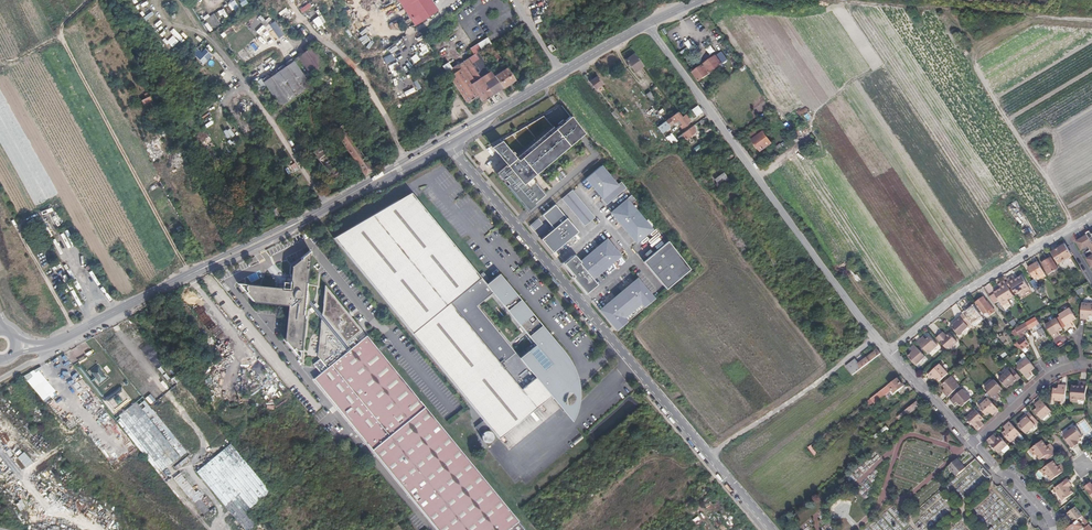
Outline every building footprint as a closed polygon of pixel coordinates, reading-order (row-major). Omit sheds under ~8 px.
[(239,8),(235,0),(233,0),(228,3),(232,11),(239,8)] [(415,25),(438,10),(431,0),(398,0),(415,25)] [(299,8),(302,13),(311,7),(308,2),(299,8)] [(283,19),(290,14),(286,7),(278,12),(283,19)] [(217,11),(220,16),(222,14),(225,18),(228,17),(223,8),(217,11)] [(313,27),(325,22),(322,16),(310,21),(313,27)] [(267,41),(270,38),(272,40),(278,35),(266,22),(257,30),(267,41)] [(302,27),(297,31),(299,35),(305,30),(302,27)] [(173,28),(170,31),(181,43),(184,40),(173,28)] [(449,76),(467,103),(477,95),(482,102),(502,88),(494,76),(478,52),(495,41),(491,35),(470,48),(471,50),(473,55),(457,66),(456,65),(452,68),(444,57),(439,61),(446,72),(447,72),(449,76)] [(489,45),(493,52),(499,47),(495,41),(489,45)] [(709,41),(704,44),(710,55),(715,52),(709,41)] [(365,48),(371,52),(375,47),(368,43),(365,48)] [(195,46),(190,51),(203,64),(212,55),(204,47),(200,51),(195,46)] [(295,58),(312,82),(329,70),(312,46),(295,58)] [(401,53),(403,56),(391,65),(400,77),(415,65),(403,51),(401,53)] [(489,54),(496,65),(502,61),(497,54),(493,56),(491,53),(489,54)] [(643,66),(634,54),(626,60),(635,72),(643,66)] [(699,81),(723,65),(716,55),(693,72),(699,81)] [(280,107),(311,85),(293,61),(263,82),(261,80),(255,84),(258,90),(265,85),(280,107)] [(494,76),(502,88),(515,80),(507,68),(494,76)] [(603,84),(597,76),(589,81),(595,89),(603,84)] [(655,99),(650,92),(646,95),(651,102),(655,99)] [(155,106),(151,99),(149,96),(141,100),(143,103),(148,100),(152,107),(155,106)] [(525,208),(542,194),(528,176),(583,133),(562,105),(491,147),(504,163),(494,171),(525,208)] [(698,115),(702,112),(697,105),(693,108),(698,115)] [(669,127),(678,120),(681,125),(679,126),(681,129),(689,124),(688,123),(691,121),(686,114),(682,117),(678,112),(674,115),(665,121),(669,127)] [(695,129),(704,122),(702,119),(693,126),(695,129)] [(764,122),(762,119),(754,125),(757,128),(764,122)] [(331,126),(334,131),(342,125),(339,121),(338,121),(334,124),(331,126)] [(662,133),(669,127),(665,121),(658,127),(662,133)] [(334,131),(365,175),(373,170),(347,133),(342,125),(334,131)] [(681,142),(695,132),(694,131),(691,127),(677,137),(681,142)] [(761,151),(772,143),(760,127),(750,135),(756,144),(758,146),(761,151)] [(152,140),(145,144),(152,158),(160,154),(155,144),(158,143),(155,137),(154,137),(155,139),(152,140)] [(781,154),(791,146),(787,141),(781,145),(780,144),(776,147),(781,154)] [(160,154),(163,152),(158,143),(155,144),(160,154)] [(313,152),(331,179),(338,175),(319,148),(313,152)] [(186,162),(179,151),(167,158),(174,169),(186,162)] [(600,166),(586,178),(602,198),(617,186),(600,166)] [(729,180),(724,173),(715,180),(716,182),(719,186),(720,187),(729,180)] [(621,182),(617,186),(602,198),(601,199),(606,205),(626,188),(621,182)] [(594,217),(571,190),(562,198),(584,226),(594,217)] [(423,209),(424,208),(411,192),(399,199),(400,201),(410,195),(423,209)] [(498,438),(550,395),(546,391),(573,369),(572,365),(568,358),(565,353),(543,327),(499,274),(486,284),(424,208),(423,209),(410,195),(400,201),(399,199),(333,238),(412,334),(483,420),(475,427),(480,433),(482,432),(483,433),(482,433),(482,434),(481,435),(481,436),(481,437),(481,438),(481,439),(482,440),(483,441),(484,442),(485,442),(486,442),(487,443),(488,442),(489,442),(490,442),(491,441),(492,440),(493,439),(493,438),(493,436),(493,435),(493,434),(492,434),(491,432),(490,432),(489,431),(488,431),(487,431),(486,429),(488,426),(498,438)] [(631,195),(626,199),(627,200),(628,202),(630,204),(635,200),(631,195)] [(628,202),(627,200),(611,213),(636,242),(652,229),(630,204),(628,202)] [(555,251),(577,231),(555,204),(542,215),(553,228),(540,239),(552,253),(555,251)] [(543,223),(539,218),(531,225),(535,229),(543,223)] [(1090,231),(1086,233),(1087,235),(1077,241),(1082,250),(1089,245),(1091,251),(1091,234),(1090,231)] [(60,233),(50,238),(57,253),(67,248),(60,233)] [(40,240),(45,249),(48,248),(49,250),(50,251),(52,249),(53,248),(48,239),(45,240),(44,239),(40,240)] [(574,254),(563,264),(576,279),(575,280),(587,294),(597,284),(592,279),(620,255),(607,239),(580,262),(574,254)] [(666,242),(643,262),(666,289),(689,269),(666,242)] [(1071,253),(1065,244),(1051,253),(1058,264),(1072,255),(1071,253)] [(254,303),(287,306),(284,339),(292,350),(294,348),(295,350),(300,350),(304,315),(302,314),(302,311),(305,308),(306,307),(307,304),(307,303),(308,302),(308,300),(308,298),(308,296),(308,294),(308,293),(307,291),(307,290),(305,287),(305,283),(307,283),(310,250),(302,257),(301,259),(300,259),(291,266),(290,281),(291,281),(290,290),(281,289),(281,288),(246,284),(245,289),(247,291),(245,292),(254,303)] [(1049,274),(1058,269),(1051,257),(1048,260),(1047,258),(1044,260),(1045,261),(1042,263),(1049,274)] [(71,281),(61,262),(55,266),(65,285),(71,281)] [(1035,279),(1045,273),(1038,262),(1028,268),(1035,279),(1030,281),(1036,291),(1041,288),(1035,279)] [(1063,268),(1065,275),(1072,273),(1069,266),(1063,268)] [(229,304),(234,301),(214,276),(210,280),(212,283),(211,284),(215,289),(216,288),(226,300),(229,304)] [(1013,276),(1007,279),(1016,295),(1022,291),(1024,293),(1030,289),(1022,276),(1018,278),(1019,280),(1017,281),(1016,280),(1013,276)] [(600,310),(617,330),(641,310),(654,299),(637,279),(600,310)] [(1014,296),(1005,281),(998,285),(1001,289),(1002,290),(1000,291),(999,290),(994,293),(995,294),(990,297),(995,303),(999,301),(1003,306),(1009,302),(1008,300),(1014,296)] [(367,336),(358,342),(354,337),(362,330),(325,285),(322,314),(350,349),(347,351),(321,319),(317,356),(327,368),(314,379),(438,529),(507,529),(508,529),(509,529),(525,529),(367,336)] [(65,291),(74,308),(78,306),(69,289),(65,291)] [(990,315),(995,312),(983,297),(976,302),(979,306),(984,314),(988,312),(990,315)] [(321,319),(347,351),(350,349),(322,314),(308,298),(308,300),(308,302),(321,319)] [(227,316),(239,306),(234,301),(229,304),(226,300),(220,306),(227,316)] [(1081,319),(1086,319),(1087,315),(1089,315),(1091,316),(1091,304),(1082,303),(1081,319)] [(194,312),(212,330),(217,325),(200,306),(194,312)] [(974,306),(963,313),(972,325),(982,317),(974,306)] [(1059,315),(1068,328),(1073,325),(1071,323),(1071,322),(1073,321),(1076,318),(1070,308),(1059,315)] [(959,335),(972,325),(963,313),(957,320),(958,321),(955,323),(951,326),(959,335)] [(159,328),(150,317),(141,325),(150,335),(159,328)] [(1036,330),(1042,327),(1036,317),(1015,329),(1016,330),(1012,332),(1015,337),(1019,335),(1020,337),(1022,340),(1018,342),(1021,346),(1020,347),(1021,348),(1022,350),(1030,345),(1024,335),(1023,333),(1024,332),(1026,331),(1025,330),(1028,328),(1029,329),(1034,326),(1036,330)] [(1063,328),(1056,318),(1046,325),(1054,338),(1059,335),(1058,333),(1057,332),(1059,331),(1063,328)] [(136,327),(130,331),(136,338),(141,334),(136,327)] [(941,334),(937,338),(948,350),(957,342),(949,333),(946,336),(944,337),(941,334)] [(922,338),(918,342),(921,346),(924,349),(929,354),(938,345),(930,336),(926,339),(925,341),(922,338)] [(136,361),(115,340),(111,344),(116,349),(111,355),(115,359),(119,354),(127,361),(125,363),(130,367),(136,361)] [(175,346),(170,340),(165,344),(171,350),(175,346)] [(149,343),(141,349),(161,376),(162,375),(172,387),(179,382),(174,375),(174,376),(170,371),(166,374),(164,371),(168,369),(149,343)] [(925,357),(915,345),(910,349),(912,351),(913,352),(911,353),(908,356),(916,365),(925,357)] [(166,354),(160,348),(156,351),(162,357),(166,354)] [(853,375),(881,353),(878,349),(859,363),(855,359),(846,366),(853,375)] [(121,357),(115,360),(119,366),(124,362),(121,357)] [(1018,366),(1027,379),(1031,375),(1030,373),(1029,372),(1031,371),(1035,368),(1028,358),(1018,366)] [(121,367),(124,372),(130,369),(126,363),(121,367)] [(136,373),(141,369),(137,364),(132,368),(136,373)] [(940,364),(928,375),(932,379),(934,377),(935,376),(936,378),(940,382),(948,374),(940,364)] [(101,397),(103,395),(80,365),(78,367),(101,397)] [(99,383),(107,377),(98,366),(90,372),(99,383)] [(1012,368),(999,379),(1007,388),(1011,385),(1014,382),(1015,383),(1021,377),(1012,368)] [(550,395),(571,421),(574,415),(576,408),(578,400),(579,391),(578,381),(576,376),(573,369),(546,391),(550,395)] [(132,370),(126,373),(129,378),(135,375),(132,370)] [(141,379),(146,376),(143,371),(138,374),(141,379)] [(134,385),(140,381),(137,376),(131,379),(134,385)] [(143,381),(147,386),(152,382),(148,377),(143,381)] [(944,392),(948,397),(960,386),(951,377),(942,385),(945,388),(947,390),(944,392)] [(893,395),(904,386),(898,378),(889,386),(892,390),(890,392),(893,395)] [(985,388),(996,400),(1000,396),(998,394),(997,393),(999,392),(1003,389),(995,380),(985,388)] [(1078,399),(1086,400),(1087,382),(1080,381),(1079,386),(1079,388),(1077,388),(1077,386),(1072,386),(1071,401),(1078,402),(1078,399)] [(141,382),(136,386),(140,391),(145,387),(141,382)] [(153,384),(148,388),(152,393),(157,389),(153,384)] [(1066,396),(1067,385),(1061,385),(1060,389),(1058,389),(1053,388),(1052,400),(1065,401),(1065,399),(1066,396)] [(874,402),(890,389),(887,386),(871,398),(874,402)] [(121,387),(116,391),(118,393),(121,391),(127,399),(124,401),(126,403),(131,399),(121,387)] [(145,398),(151,394),(147,389),(142,392),(145,398)] [(957,394),(951,400),(955,404),(956,402),(958,401),(959,403),(962,407),(969,401),(971,399),(962,389),(961,390),(960,391),(957,394)] [(153,394),(157,399),(162,395),(158,390),(153,394)] [(116,391),(104,401),(113,413),(126,403),(124,401),(114,409),(108,401),(118,393),(116,391)] [(121,391),(118,393),(108,401),(114,409),(124,401),(127,399),(121,391)] [(151,404),(156,401),(152,395),(147,399),(151,404)] [(142,398),(115,419),(163,480),(167,477),(162,471),(186,452),(142,398)] [(994,413),(999,409),(988,398),(979,406),(987,415),(990,412),(992,411),(994,413)] [(1051,411),(1041,399),(1036,403),(1039,406),(1037,408),(1034,411),(1042,420),(1051,411)] [(909,414),(919,405),(918,403),(920,402),(918,400),(916,401),(906,410),(905,410),(896,417),(899,420),(908,412),(909,414)] [(966,418),(978,430),(982,426),(979,423),(981,421),(984,418),(976,409),(966,418)] [(36,410),(31,412),(35,422),(41,419),(36,410)] [(1018,425),(1026,433),(1038,422),(1029,412),(1023,418),(1024,419),(1021,421),(1018,425)] [(1011,442),(1020,433),(1010,422),(1005,426),(1008,428),(1006,430),(1003,433),(1011,442)] [(889,429),(886,426),(873,437),(876,440),(889,429)] [(1073,448),(1078,444),(1077,442),(1076,441),(1079,439),(1083,436),(1075,426),(1063,435),(1073,448)] [(572,439),(574,444),(583,439),(580,435),(572,439)] [(991,436),(987,440),(998,453),(1001,450),(1008,445),(999,436),(996,438),(995,440),(991,436)] [(1040,460),(1055,449),(1050,444),(1046,446),(1045,447),(1044,446),(1045,445),(1042,440),(1030,450),(1034,456),(1036,454),(1040,460)] [(245,529),(250,529),(256,524),(246,512),(270,492),(230,443),(196,472),(245,529)] [(815,456),(818,453),(811,445),(808,447),(815,456)] [(1004,453),(1010,448),(1008,445),(1001,450),(1004,453)] [(187,457),(174,467),(177,470),(189,459),(187,457)] [(965,468),(957,459),(948,466),(957,476),(965,468)] [(1052,480),(1066,470),(1062,464),(1058,467),(1056,468),(1055,466),(1056,465),(1053,461),(1041,470),(1045,476),(1047,475),(1052,480)] [(991,476),(983,468),(981,469),(982,471),(981,472),(987,478),(988,477),(989,478),(991,476)] [(173,478),(194,503),(200,498),(195,492),(179,473),(173,478)] [(180,473),(179,473),(195,492),(195,491),(180,473)] [(1064,500),(1074,493),(1071,489),(1069,487),(1070,486),(1072,485),(1067,479),(1055,488),(1064,500)] [(1082,527),(1085,529),(1091,529),(1091,527),(1088,522),(1091,519),(1087,513),(1083,516),(1065,529),(1078,529),(1082,527)]
